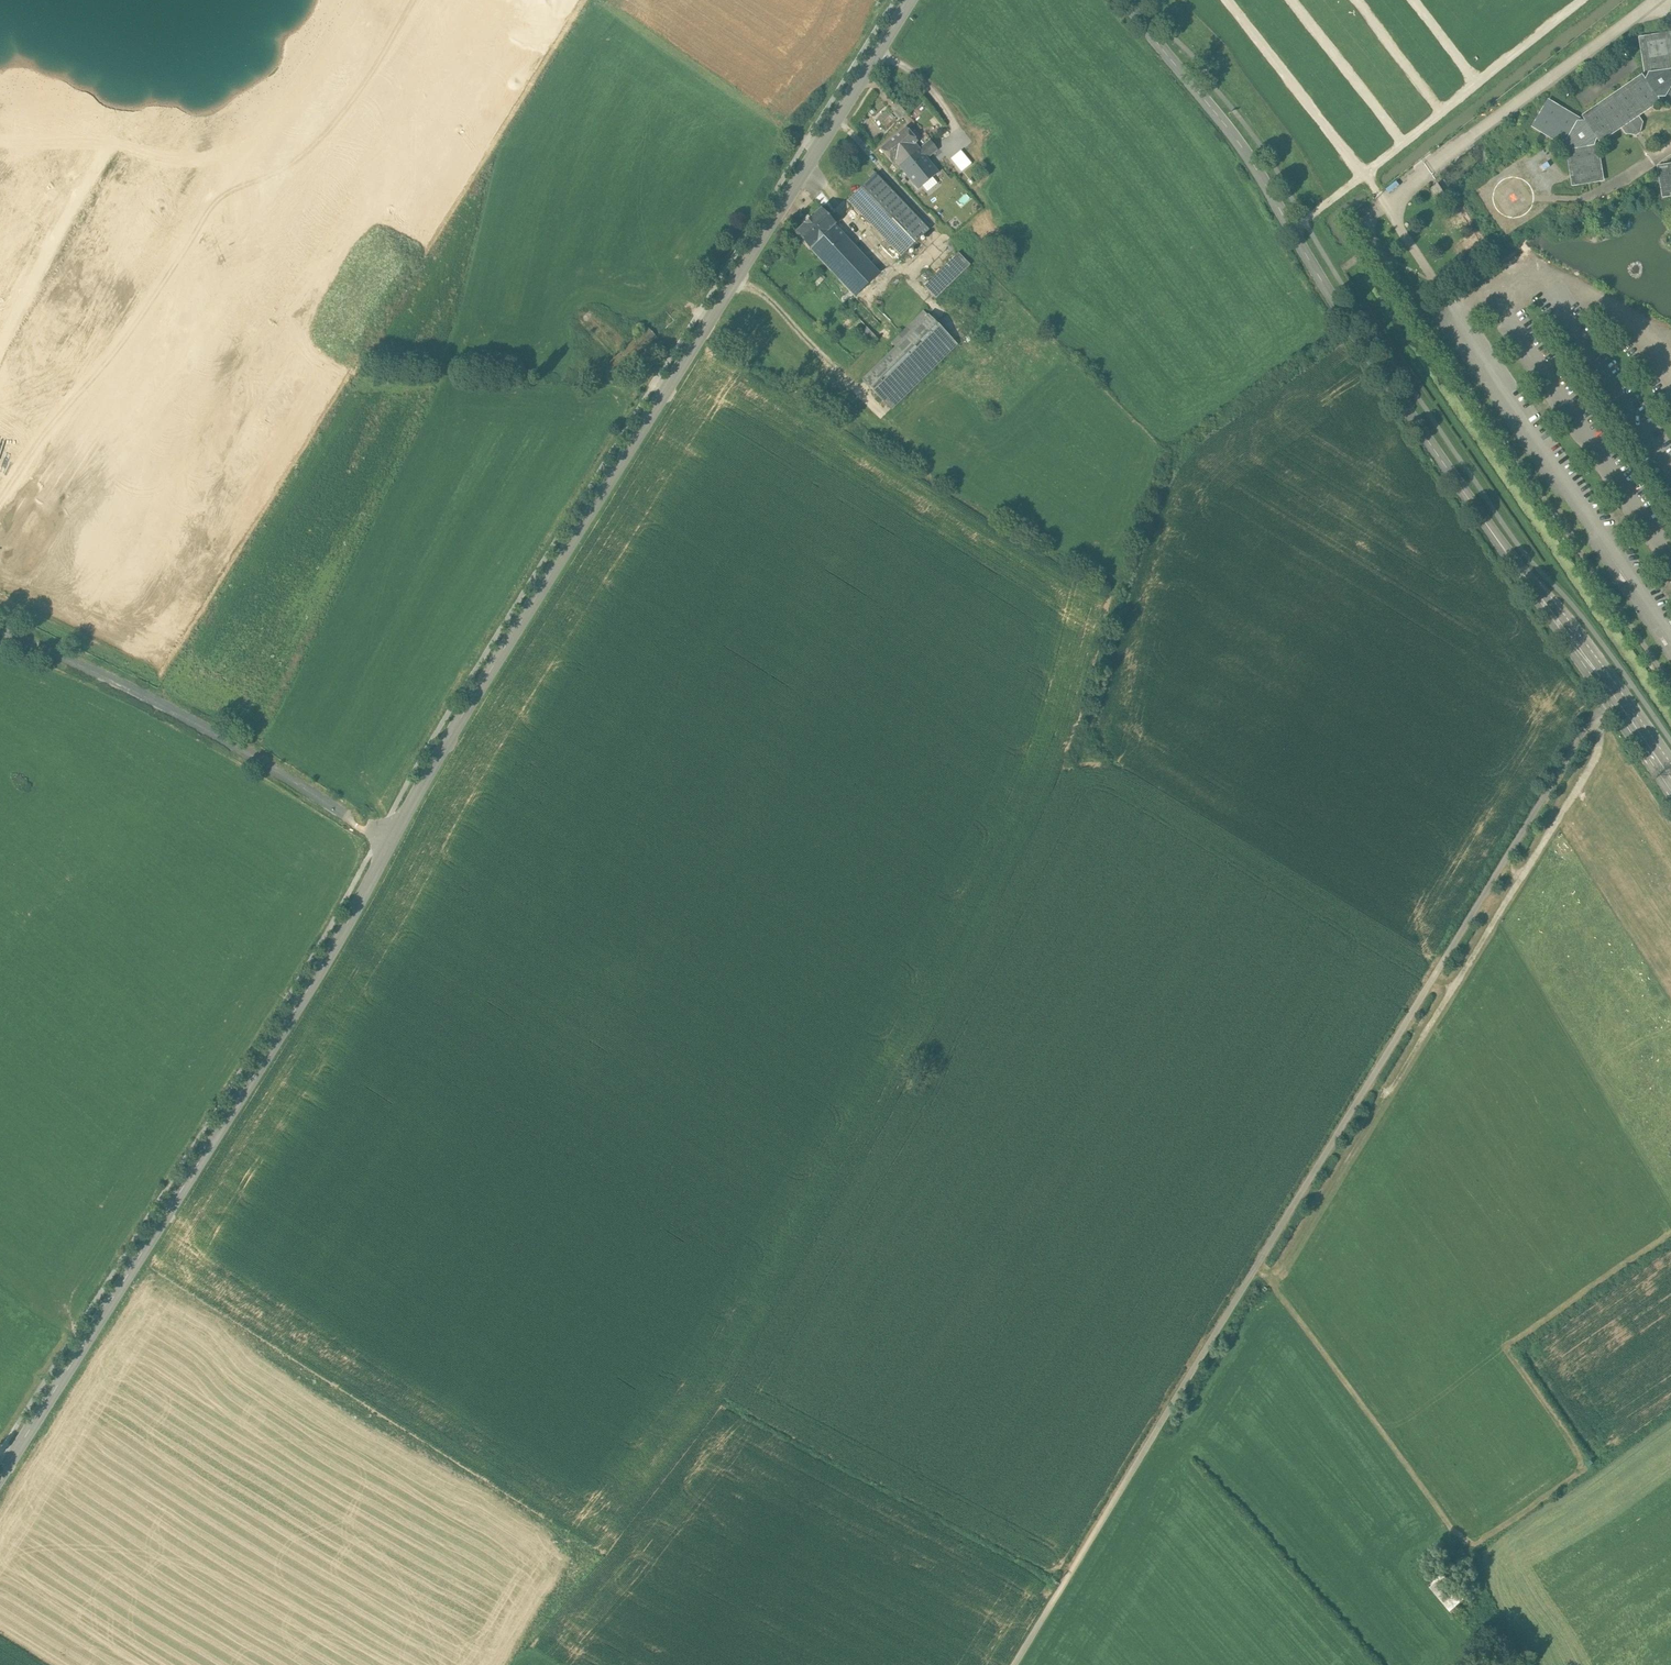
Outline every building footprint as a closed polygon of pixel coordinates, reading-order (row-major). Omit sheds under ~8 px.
[(47,36),(58,31),(54,23),(43,29),(47,36)] [(1587,122),(1583,122),(1579,122),(1580,120),(1549,102),(1542,113),(1534,127),(1565,145),(1566,143),(1568,146),(1571,149),(1568,150),(1574,185),(1588,183),(1603,180),(1597,145),(1595,145),(1596,142),(1598,137),(1601,142),(1623,127),(1627,134),(1636,135),(1638,134),(1640,132),(1642,124),(1638,117),(1659,102),(1656,97),(1661,97),(1665,97),(1664,99),(1670,104),(1670,40),(1670,34),(1656,36),(1641,39),(1647,74),(1649,74),(1648,78),(1646,82),(1643,78),(1584,117),(1587,122)] [(899,100),(893,106),(903,116),(909,110),(899,100)] [(895,161),(915,145),(918,142),(907,128),(880,149),(892,163),(895,161)] [(918,189),(925,184),(938,173),(927,159),(938,150),(930,140),(919,149),(915,145),(895,161),(912,182),(918,189)] [(1659,167),(1661,181),(1664,196),(1670,195),(1670,165),(1659,167)] [(876,174),(848,201),(901,256),(929,230),(876,174)] [(1448,198),(1438,183),(1430,189),(1440,203),(1448,198)] [(811,248),(835,225),(836,225),(821,209),(813,217),(811,216),(803,224),(805,225),(795,234),(810,250),(811,248)] [(835,225),(811,248),(856,297),(881,275),(835,225)] [(970,265),(959,253),(924,287),(936,299),(970,265)] [(896,348),(863,381),(891,409),(938,363),(957,345),(924,311),(891,343),(896,348)] [(653,352),(647,346),(637,354),(643,361),(653,352)] [(1448,1572),(1432,1585),(1454,1611),(1470,1598),(1448,1572)]
